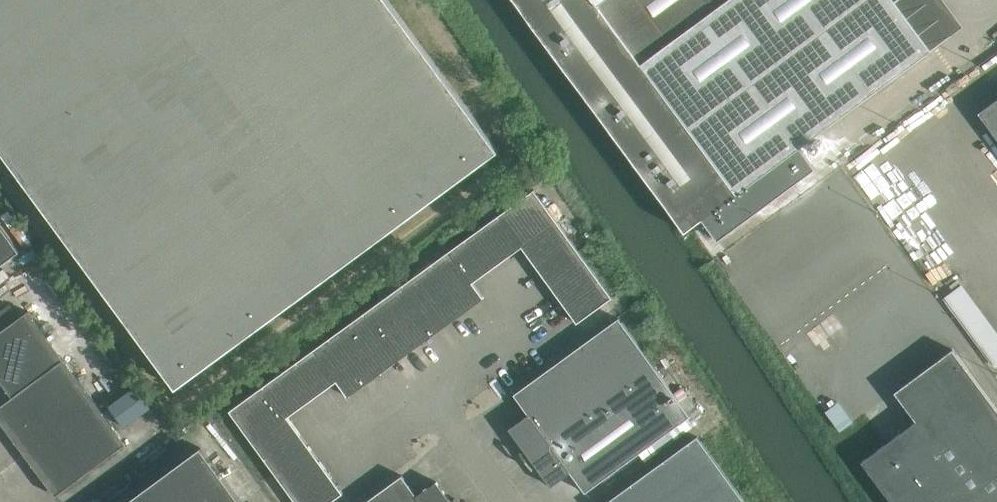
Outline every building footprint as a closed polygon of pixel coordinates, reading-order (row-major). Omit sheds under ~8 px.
[(390,0),(0,0),(0,146),(178,387),(500,150),(390,0)] [(686,229),(963,24),(946,0),(517,0),(686,229)] [(981,110),(996,132),(996,98),(981,110)] [(485,297),(474,282),(523,247),(578,323),(613,297),(535,189),(230,410),(297,501),(331,501),(344,493),(289,416),(338,381),(349,396),(485,297)] [(21,251),(0,223),(0,266),(21,251)] [(13,397),(65,359),(29,310),(0,332),(0,379),(13,397)] [(510,428),(531,457),(655,366),(619,317),(514,393),(529,414),(510,428)] [(917,420),(863,461),(893,501),(996,501),(996,407),(954,348),(896,391),(917,420)] [(13,397),(0,406),(0,419),(57,495),(127,443),(65,359),(13,397)] [(655,366),(531,457),(552,486),(571,472),(586,492),(641,453),(691,416),(688,412),(674,393),(655,366)] [(683,386),(674,393),(688,412),(697,405),(683,386)] [(691,416),(641,453),(646,461),(697,424),(691,416)] [(734,485),(698,436),(606,501),(710,501),(734,485)] [(202,447),(127,501),(242,501),(202,447)] [(437,481),(418,495),(403,474),(365,501),(453,501),(437,481)] [(710,501),(746,501),(734,485),(710,501)]
